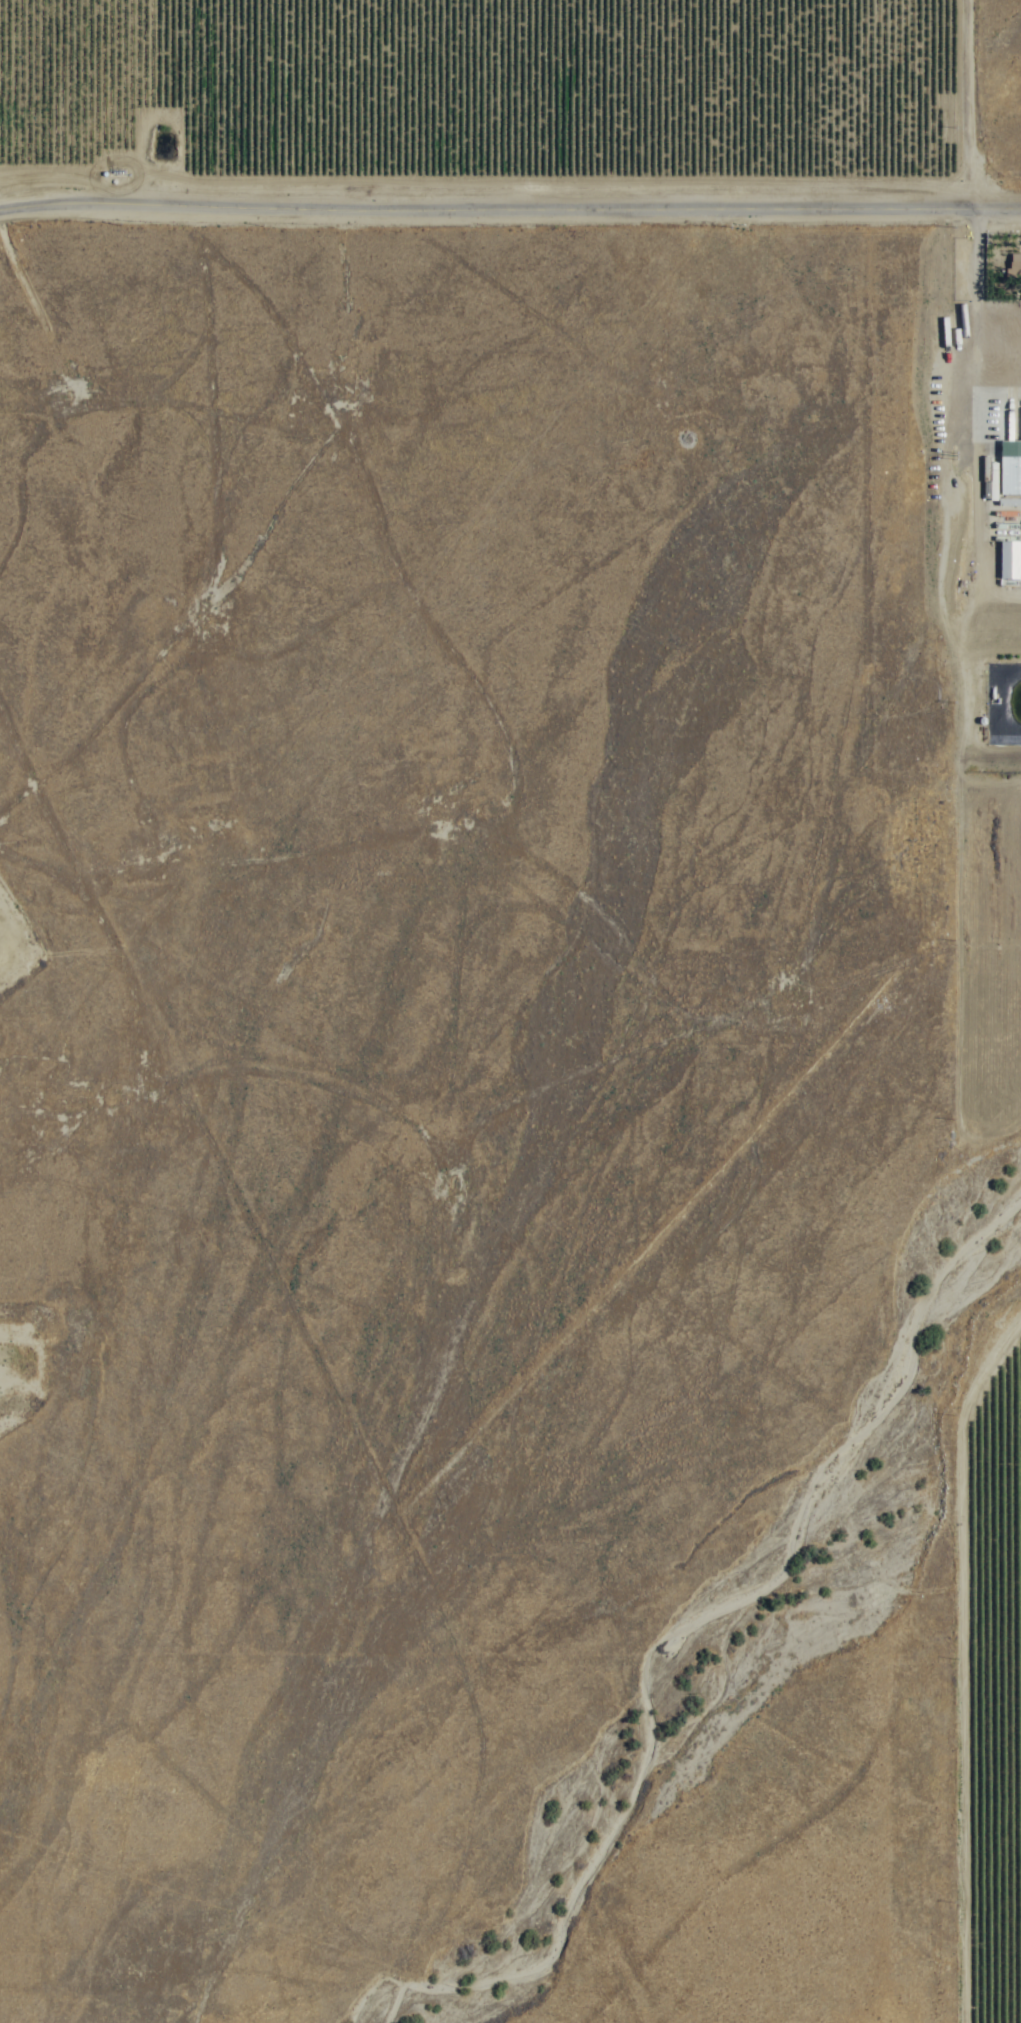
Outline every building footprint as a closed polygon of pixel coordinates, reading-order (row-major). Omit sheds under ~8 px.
[(1008,254),(1009,269),(1004,269),(1005,278),(1020,278),(1020,254),(1008,254)] [(998,442),(998,496),(1020,496),(1020,442),(998,442)] [(998,580),(1018,580),(1018,542),(998,542),(998,580)]
